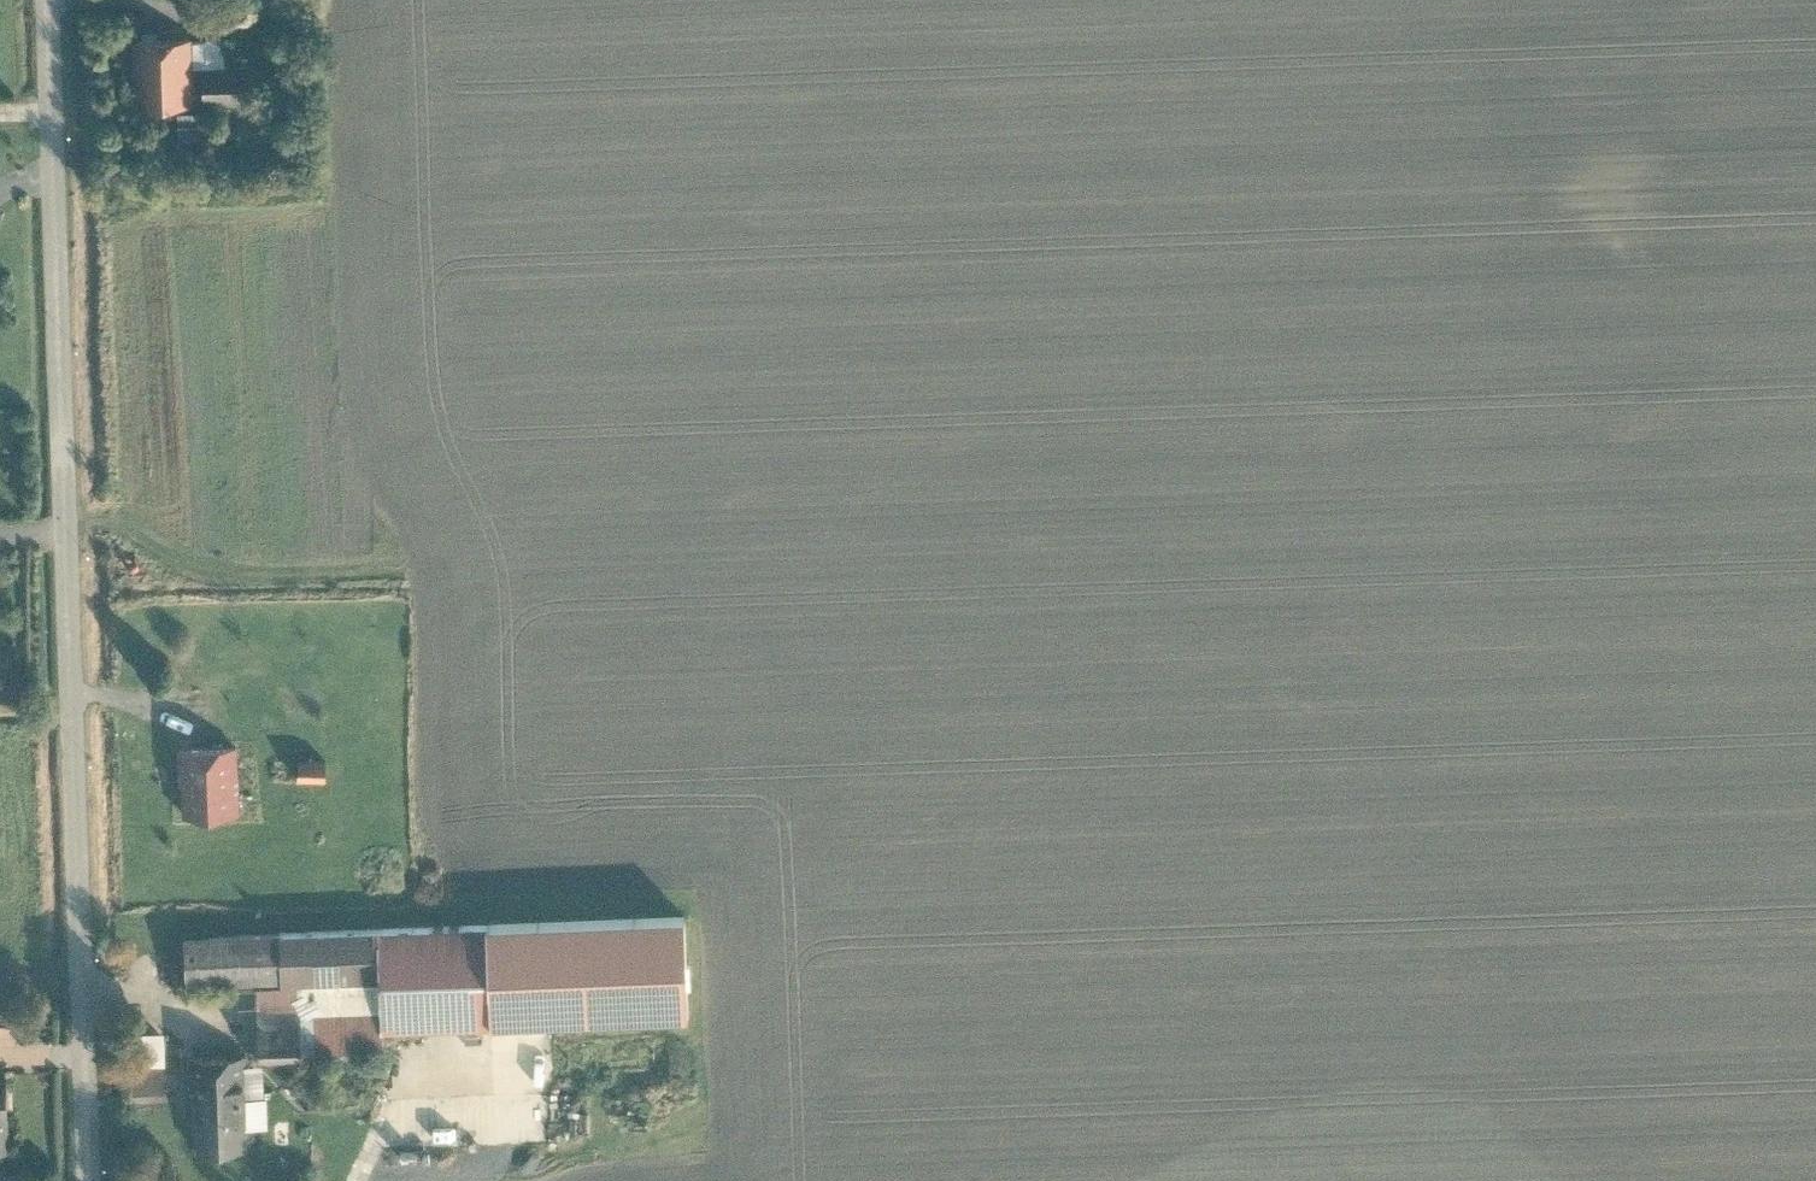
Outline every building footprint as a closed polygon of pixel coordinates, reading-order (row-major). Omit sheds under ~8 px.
[(226,39),(136,40),(137,105),(254,104),(254,65),(226,65),(226,39)] [(188,746),(190,812),(237,811),(236,745),(188,746)] [(326,761),(296,759),(296,777),(326,778),(326,761)] [(687,918),(186,933),(187,988),(238,986),(239,1007),(258,1007),(260,1061),(308,1059),(308,1050),(383,1048),(382,1023),(690,1014),(687,918)] [(165,1059),(165,1031),(135,1031),(136,1060),(165,1059)] [(657,1038),(571,1044),(573,1063),(659,1058),(657,1038)] [(193,1057),(196,1151),(250,1149),(247,1055),(193,1057)] [(9,1146),(6,1072),(0,1072),(0,1146),(9,1146)]
